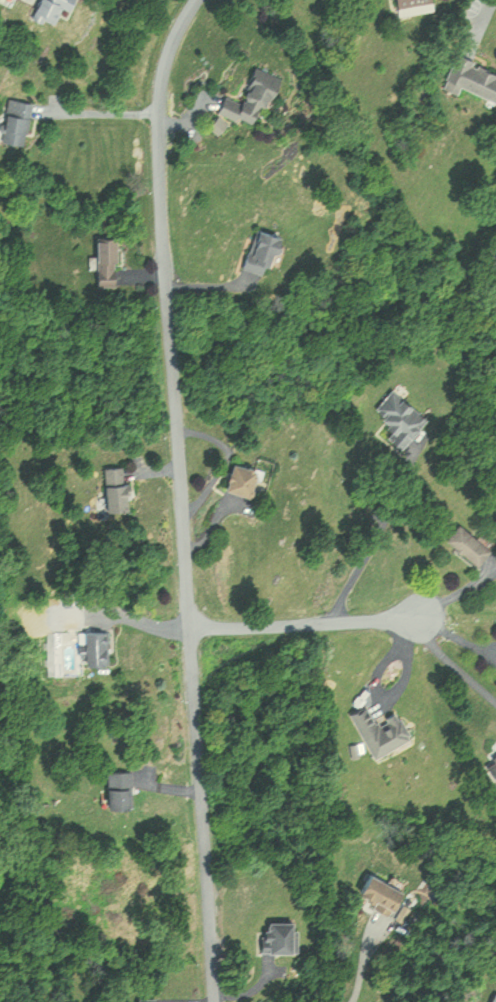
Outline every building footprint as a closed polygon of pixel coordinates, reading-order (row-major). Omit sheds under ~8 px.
[(33,17),(54,24),(60,6),(70,9),(72,0),(39,0),(33,17)] [(432,0),(393,0),(395,15),(433,11),(432,0)] [(458,94),(460,87),(495,101),(495,72),(454,56),(443,88),(458,94)] [(257,126),(277,75),(255,66),(241,102),(224,95),(218,111),(257,126)] [(4,99),(2,142),(27,143),(29,101),(4,99)] [(278,236),(257,228),(243,268),(264,275),(278,236)] [(117,237),(96,237),(96,286),(117,286),(117,237)] [(374,409),(387,419),(380,429),(402,446),(426,415),(391,388),(374,409)] [(224,485),(248,491),(255,465),(231,459),(224,485)] [(127,507),(124,464),(103,466),(106,508),(127,507)] [(476,563),(490,547),(460,520),(446,536),(476,563)] [(106,628),(83,628),(83,661),(106,661),(106,628)] [(350,711),(373,757),(411,738),(397,709),(374,720),(366,703),(350,711)] [(488,763),(495,775),(495,757),(488,763)] [(107,770),(107,805),(131,805),(131,770),(107,770)] [(402,885),(367,870),(357,894),(392,909),(402,885)] [(262,918),(263,951),(296,950),(295,917),(262,918)]
